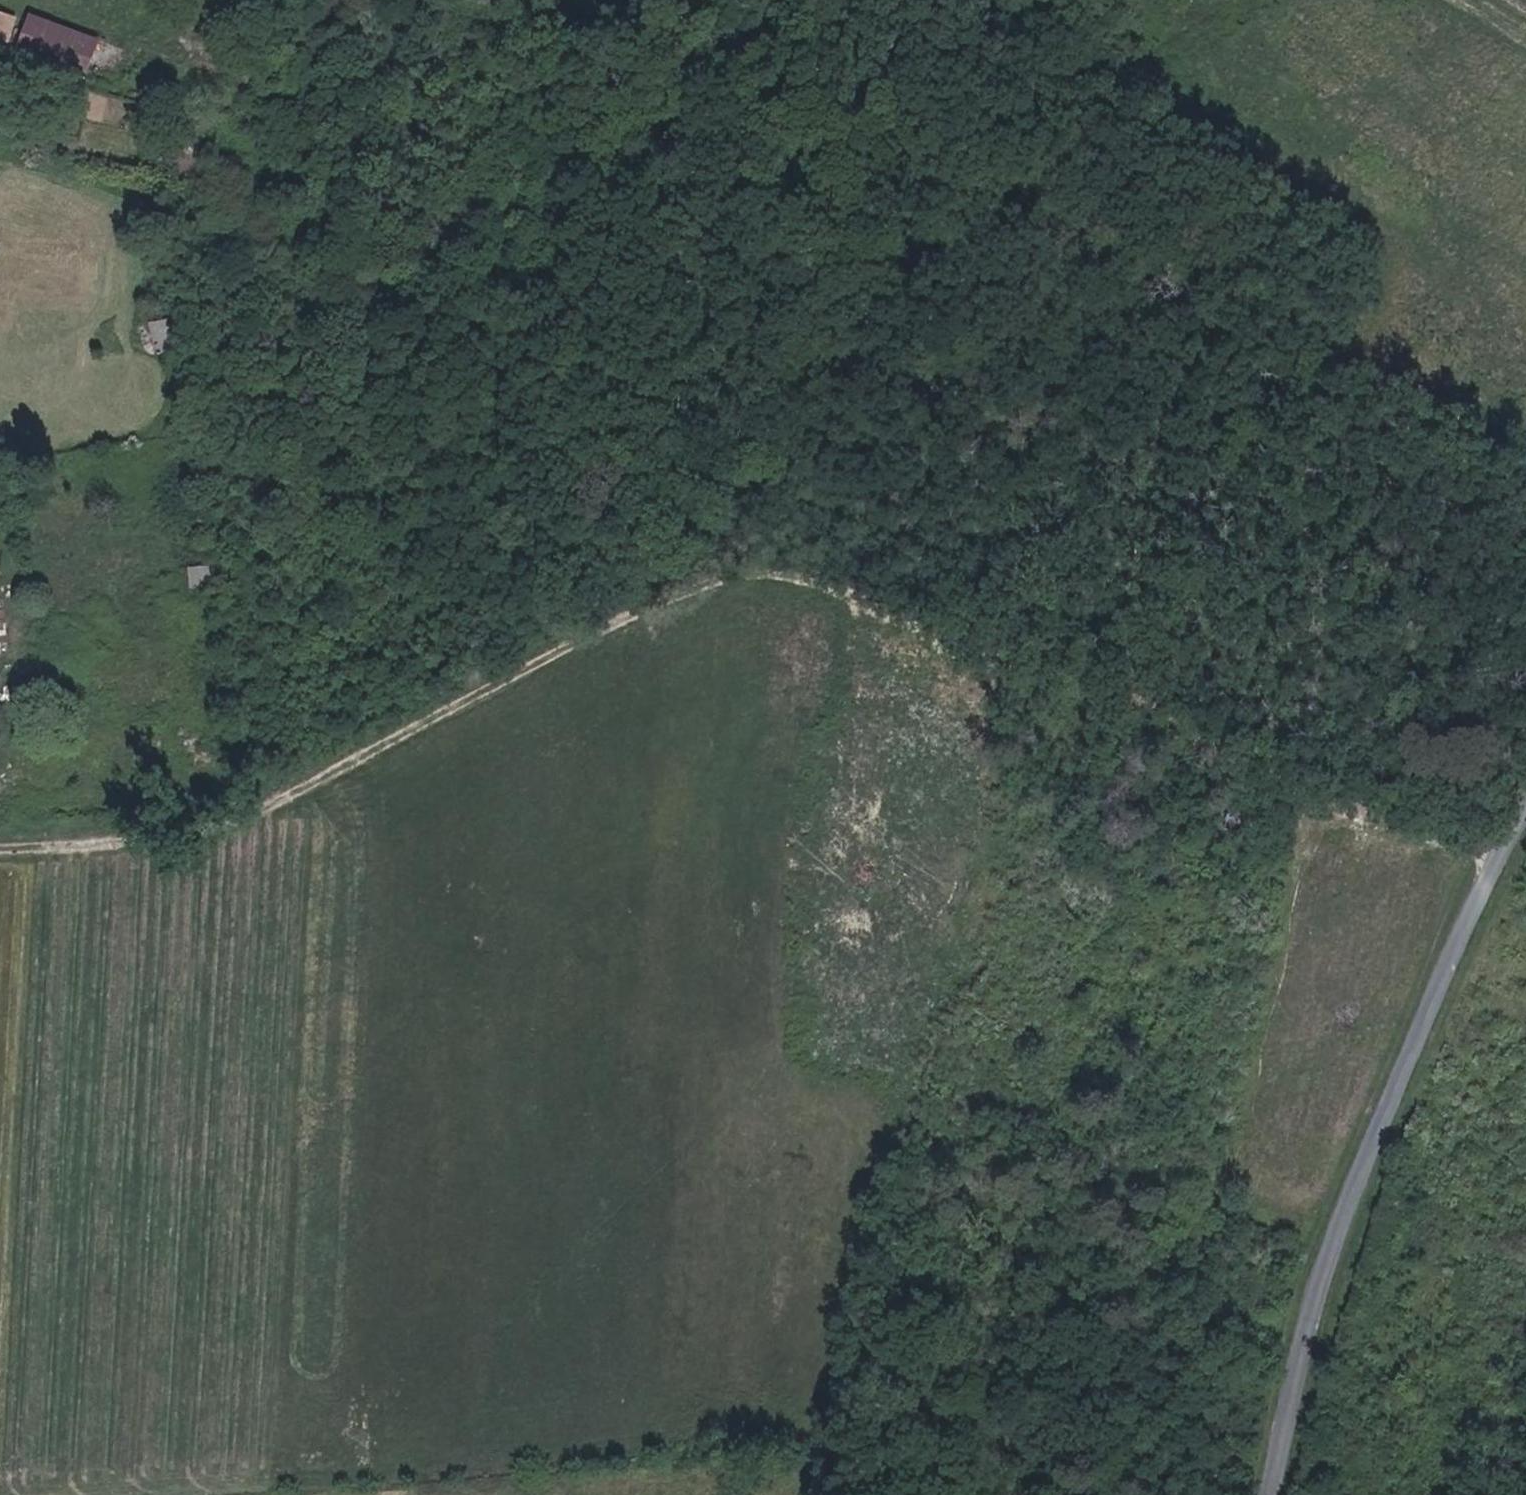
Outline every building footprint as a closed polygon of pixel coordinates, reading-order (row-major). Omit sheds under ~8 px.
[(0,3),(0,36),(3,37),(11,6),(0,3)] [(100,28),(28,8),(18,46),(90,66),(100,28)] [(1219,818),(1244,825),(1249,806),(1223,800),(1219,818)]
